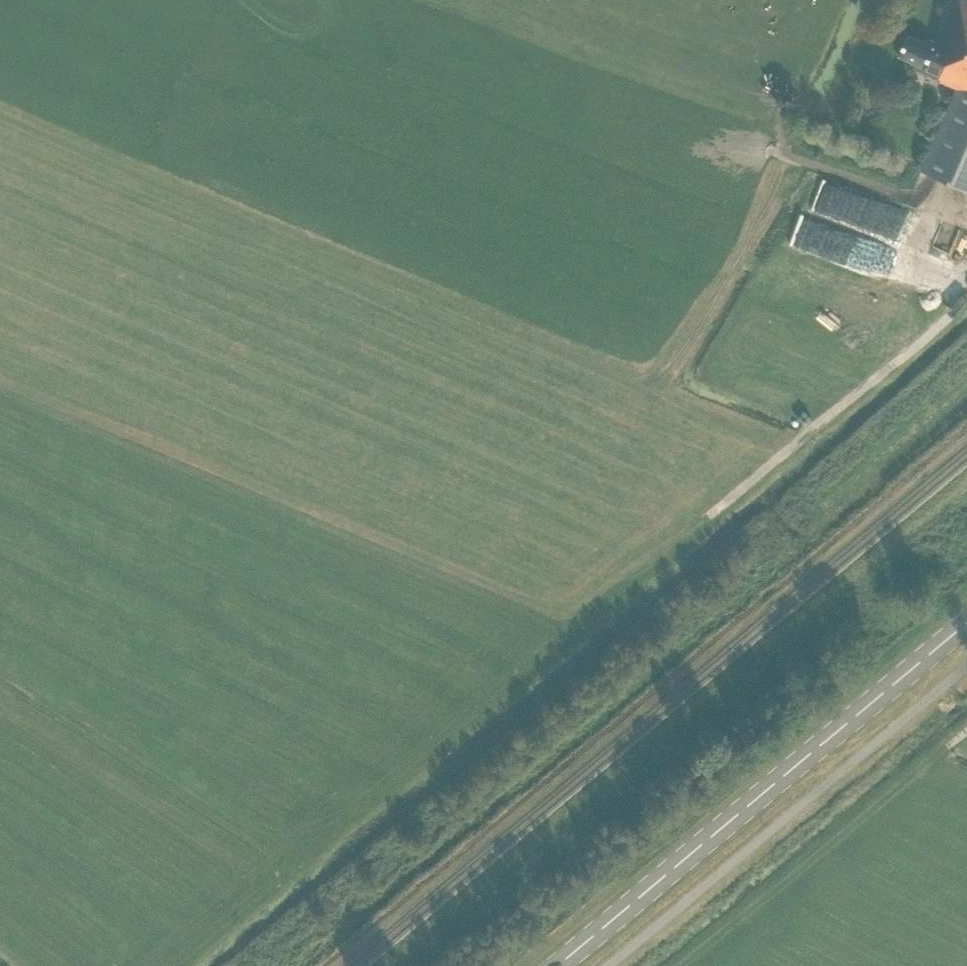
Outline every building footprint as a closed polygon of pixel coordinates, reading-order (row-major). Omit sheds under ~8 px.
[(940,43),(927,37),(925,42),(908,35),(899,54),(916,61),(914,67),(942,78),(940,80),(958,87),(922,169),(966,189),(966,0),(959,0),(940,43)]
